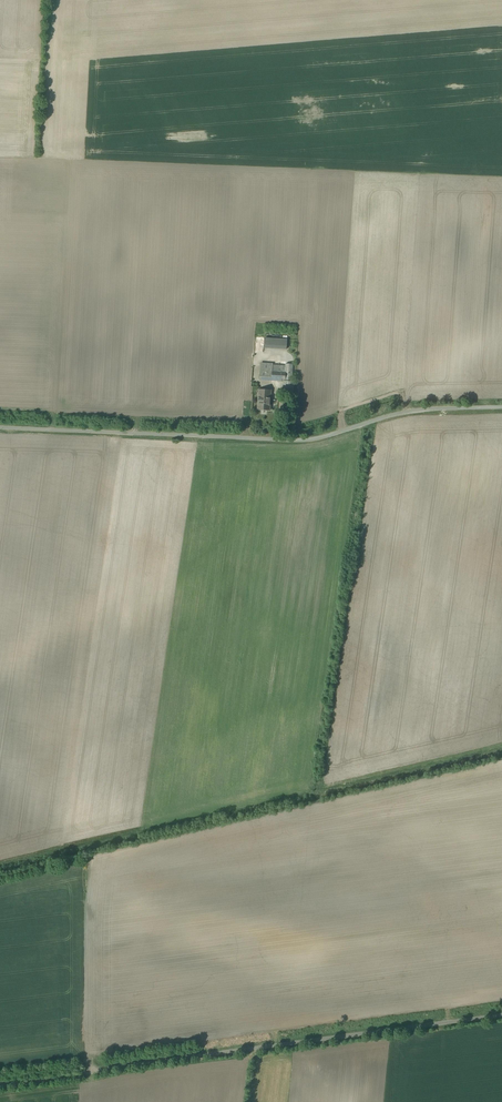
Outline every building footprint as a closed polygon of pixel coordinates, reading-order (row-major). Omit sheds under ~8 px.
[(293,364),(286,363),(286,366),(261,364),(260,379),(284,381),(292,381),(293,364)] [(292,381),(284,381),(284,393),(293,394),(294,381),(292,381)] [(272,390),(259,389),(258,409),(271,410),(272,390)]
